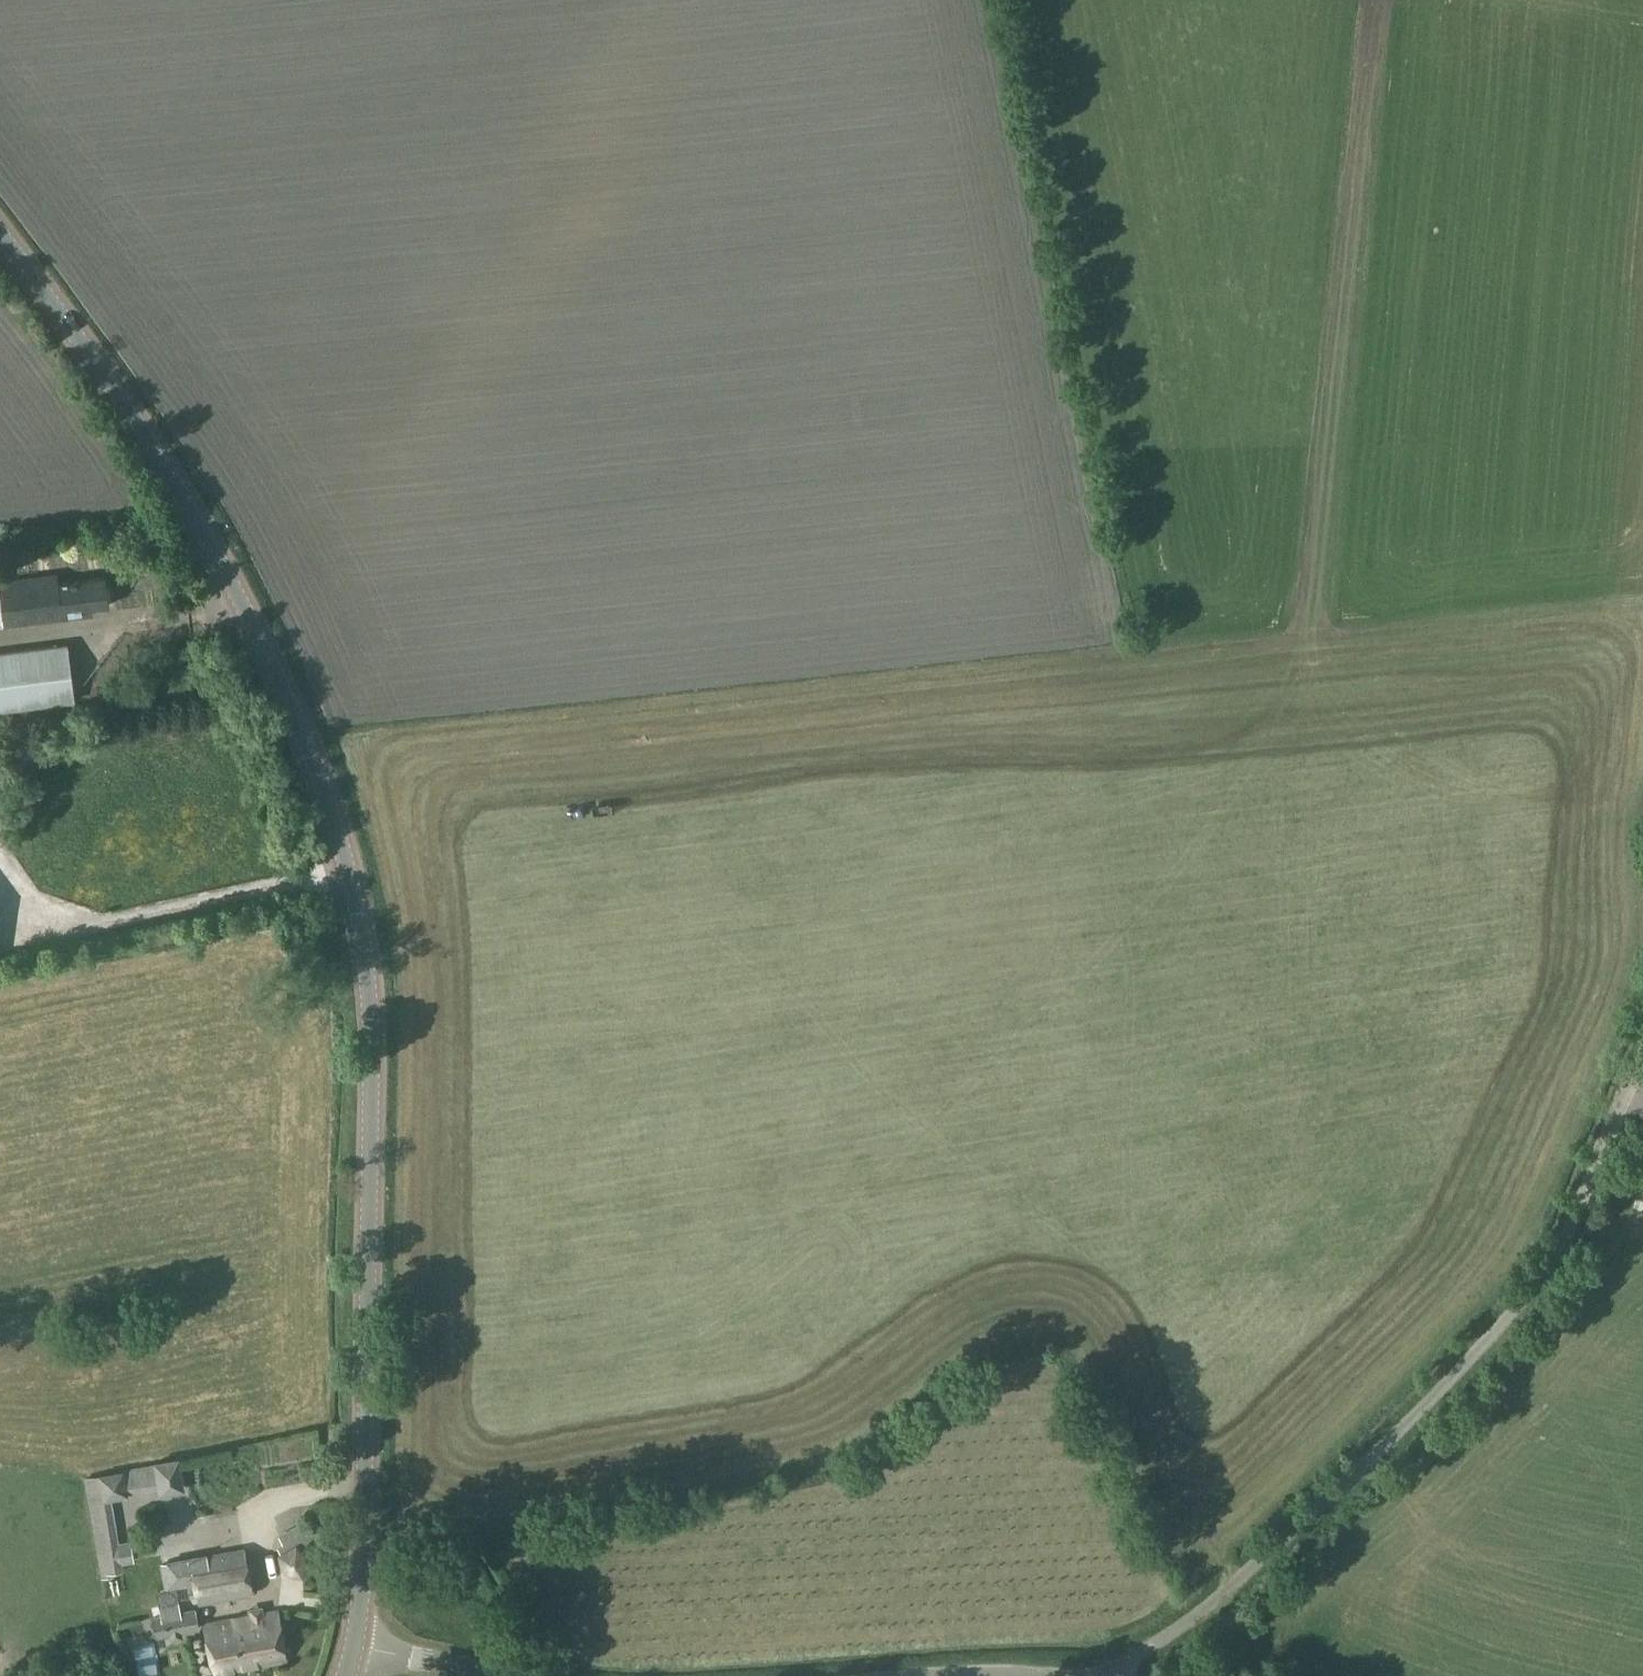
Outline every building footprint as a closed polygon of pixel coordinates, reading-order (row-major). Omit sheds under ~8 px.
[(0,581),(0,594),(4,625),(93,614),(92,607),(109,605),(105,577),(58,583),(57,574),(0,581)] [(0,652),(0,712),(75,702),(68,643),(0,652)] [(304,1577),(313,1556),(297,1541),(277,1552),(281,1575),(304,1577)] [(200,1602),(251,1593),(242,1550),(161,1565),(165,1588),(196,1583),(200,1602)] [(179,1603),(159,1606),(161,1615),(154,1617),(157,1637),(190,1631),(186,1611),(180,1612),(179,1603)] [(287,1661),(278,1610),(205,1624),(214,1674),(287,1661)] [(154,1642),(130,1648),(132,1657),(134,1666),(135,1665),(136,1673),(137,1675),(159,1670),(157,1661),(158,1661),(154,1642)]
